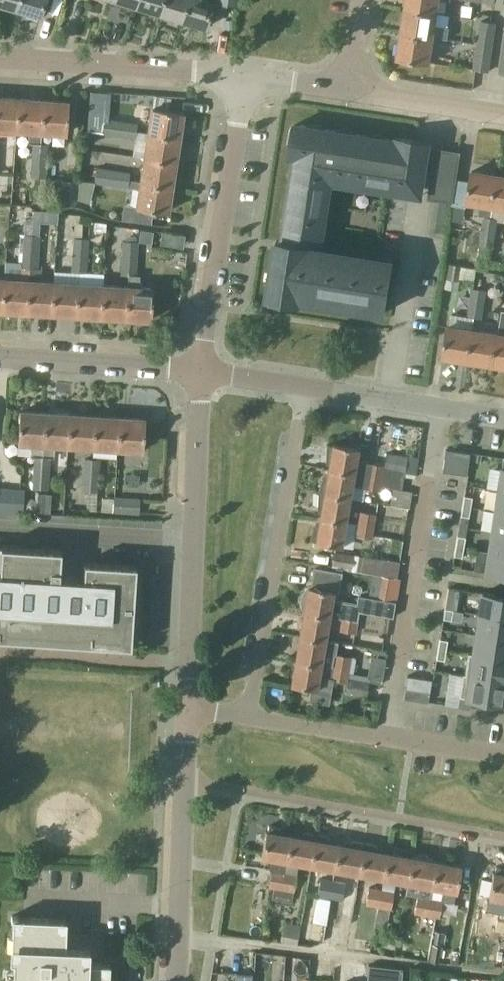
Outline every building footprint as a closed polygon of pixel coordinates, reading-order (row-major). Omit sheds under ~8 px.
[(15,9),(18,0),(0,0),(0,5),(15,9)] [(15,9),(39,16),(44,0),(18,0),(15,9)] [(161,0),(137,0),(135,6),(157,13),(161,0)] [(157,13),(181,20),(187,0),(161,0),(157,13)] [(236,0),(187,0),(181,20),(205,27),(213,0),(235,4),(236,0)] [(407,8),(438,13),(440,0),(408,0),(407,8)] [(407,8),(403,32),(434,37),(434,36),(442,38),(448,39),(449,27),(444,26),(436,25),(438,13),(407,8)] [(477,45),(493,47),(497,22),(481,20),(477,45)] [(430,62),(434,37),(403,32),(398,57),(430,62)] [(490,71),(493,47),(477,45),(474,69),(490,71)] [(17,100),(0,99),(0,129),(15,130),(17,100)] [(40,132),(42,102),(17,100),(15,130),(29,131),(28,142),(32,142),(39,142),(40,132)] [(42,102),(40,132),(65,133),(67,103),(42,102)] [(147,133),(178,137),(182,112),(151,108),(147,133)] [(121,120),(104,117),(102,133),(119,136),(121,120)] [(137,131),(139,122),(121,120),(119,136),(136,139),(137,131)] [(430,142),(427,142),(426,148),(416,146),(417,140),(398,137),(397,140),(351,133),(350,138),(340,137),(341,131),(321,128),(320,134),(310,132),(311,126),(295,124),(294,127),(291,127),(289,139),(293,140),(290,156),(296,157),(293,174),(299,174),(298,184),(292,184),(287,217),(292,218),(291,228),(285,227),(283,241),(277,240),(272,271),(277,272),(276,282),(270,281),(268,296),(272,297),(271,300),(284,302),(284,299),(300,301),(301,299),(313,301),(314,295),(324,297),(323,302),(337,304),(338,299),(348,300),(347,306),(361,308),(362,303),(372,304),(371,310),(385,312),(392,266),(313,253),(326,173),(423,188),(430,142)] [(174,162),(178,137),(147,133),(143,157),(174,162)] [(31,159),(47,160),(48,143),(41,142),(39,142),(32,142),(31,159)] [(437,149),(430,197),(452,200),(459,152),(437,149)] [(171,186),(174,162),(143,157),(140,182),(171,186)] [(30,176),(31,176),(45,176),(46,177),(47,160),(31,159),(30,176)] [(114,169),(97,167),(94,183),(112,186),(114,169)] [(129,189),(129,187),(128,187),(129,180),(130,180),(131,172),(114,169),(112,186),(129,189)] [(491,216),(497,175),(472,171),(467,203),(480,204),(478,221),(483,222),(484,216),(491,216)] [(17,202),(20,174),(6,173),(3,200),(17,202)] [(38,200),(40,177),(26,175),(24,199),(38,200)] [(497,175),(491,216),(499,218),(503,218),(503,176),(497,175)] [(75,204),(77,181),(60,180),(58,203),(75,204)] [(128,187),(129,187),(139,188),(136,207),(167,211),(171,186),(140,182),(130,180),(129,180),(128,187)] [(32,222),(31,234),(37,234),(38,222),(56,224),(57,212),(32,210),(32,217),(31,222),(32,222)] [(482,230),(497,232),(499,218),(491,216),(484,216),(483,222),(482,230)] [(32,222),(31,222),(32,217),(24,217),(23,233),(31,234),(32,222)] [(497,232),(482,230),(480,244),(495,247),(497,232)] [(23,233),(22,250),(38,251),(40,234),(37,234),(31,234),(23,233)] [(73,237),(72,254),(87,255),(88,238),(73,237)] [(122,240),(121,257),(138,258),(139,240),(122,240)] [(25,311),(50,313),(52,282),(41,281),(42,267),(37,267),(38,251),(22,250),(21,267),(28,268),(28,280),(27,280),(25,311)] [(71,271),(86,272),(87,255),(72,254),(71,271)] [(127,286),(124,318),(150,319),(152,288),(140,287),(140,273),(137,272),(138,258),(121,257),(120,274),(128,274),(127,286)] [(448,263),(445,288),(458,289),(460,275),(472,277),(474,266),(448,263)] [(492,287),(495,272),(482,270),(480,285),(492,287)] [(25,311),(27,280),(2,278),(0,310),(25,311)] [(50,313),(75,314),(77,283),(52,282),(50,313)] [(75,314),(100,316),(102,285),(77,283),(75,314)] [(100,316),(124,318),(127,286),(102,285),(100,316)] [(471,288),(468,302),(483,305),(486,291),(471,288)] [(466,316),(481,319),(483,305),(468,302),(466,316)] [(502,309),(498,333),(494,364),(503,365),(503,309),(502,309)] [(469,360),(474,329),(449,325),(444,356),(469,360)] [(494,364),(498,333),(474,329),(469,360),(494,364)] [(40,488),(45,412),(20,411),(18,441),(31,442),(30,454),(35,455),(32,487),(40,488)] [(67,445),(69,414),(45,412),(40,488),(48,488),(50,456),(54,456),(54,444),(67,445)] [(92,446),(94,416),(69,414),(67,445),(92,446)] [(117,448),(119,417),(94,416),(92,446),(117,448)] [(119,417),(117,448),(142,449),(144,419),(119,417)] [(330,457),(329,468),(403,480),(404,474),(412,475),(413,472),(416,473),(419,456),(386,452),(384,464),(356,459),(358,447),(333,443),(332,445),(326,444),(326,456),(330,457)] [(445,448),(442,471),(466,474),(470,452),(446,448),(445,448)] [(83,457),(81,474),(97,475),(99,458),(83,457)] [(322,478),(318,491),(349,496),(352,484),(380,489),(381,485),(392,487),(390,504),(409,507),(412,489),(402,487),(403,480),(329,468),(327,479),(322,478)] [(80,491),(96,492),(97,475),(81,474),(80,491)] [(7,486),(7,487),(5,511),(23,512),(25,487),(7,486)] [(503,512),(503,490),(498,489),(494,510),(503,512)] [(322,506),(320,516),(345,520),(349,496),(318,491),(318,505),(322,506)] [(432,514),(447,515),(448,494),(433,493),(432,514)] [(464,495),(462,505),(470,507),(472,497),(464,495)] [(115,496),(114,511),(139,513),(140,497),(115,496)] [(462,505),(460,515),(468,516),(470,507),(462,505)] [(356,522),(374,525),(376,512),(358,509),(356,522)] [(503,532),(503,512),(494,510),(491,530),(503,532)] [(343,533),(345,520),(320,516),(319,527),(312,526),(312,538),(317,539),(316,541),(341,545),(343,533)] [(372,538),(374,525),(356,522),(354,535),(372,538)] [(503,553),(503,532),(491,530),(488,551),(503,553)] [(455,545),(463,547),(465,537),(457,535),(455,545)] [(455,545),(453,555),(462,557),(463,547),(455,545)] [(0,546),(0,638),(130,646),(136,565),(84,562),(82,582),(77,581),(77,575),(65,574),(64,581),(59,580),(61,549),(0,546)] [(485,572),(503,575),(503,553),(488,551),(485,572)] [(347,555),(346,571),(386,574),(388,557),(347,555)] [(309,585),(304,610),(329,614),(340,616),(358,619),(359,610),(393,616),(396,600),(370,596),(369,600),(357,598),(357,602),(342,600),(341,601),(332,599),(333,591),(337,591),(341,572),(315,567),(311,585),(309,585)] [(478,614),(503,618),(503,596),(482,592),(478,614)] [(446,598),(444,608),(452,610),(454,600),(446,598)] [(444,608),(443,618),(451,620),(452,610),(444,608)] [(300,634),(325,638),(329,614),(304,610),(300,634)] [(503,638),(503,618),(478,614),(475,634),(503,638)] [(356,632),(358,619),(340,616),(338,629),(356,632)] [(300,634),(296,658),(332,664),(334,652),(336,653),(338,640),(325,638),(300,634)] [(467,653),(503,659),(503,638),(475,634),(472,653),(468,652),(467,653)] [(439,638),(437,648),(445,650),(447,640),(439,638)] [(437,648),(436,658),(444,660),(445,650),(437,648)] [(334,652),(332,664),(350,667),(352,655),(336,653),(334,652)] [(462,674),(503,681),(503,659),(467,653),(464,673),(462,673),(462,674)] [(350,667),(332,664),(296,658),(292,683),(316,687),(319,675),(330,677),(348,680),(345,692),(366,695),(368,680),(348,677),(350,667)] [(462,674),(458,696),(477,699),(477,702),(490,704),(490,701),(502,703),(503,689),(503,681),(462,674)] [(406,675),(404,688),(429,692),(431,679),(406,675)] [(269,886),(281,888),(284,871),(286,860),(290,835),(279,833),(280,828),(268,824),(267,831),(265,830),(261,855),(272,857),(270,869),(272,870),(269,886)] [(290,835),(286,860),(310,864),(315,839),(316,833),(314,833),(302,832),(301,837),(290,835)] [(315,839),(310,864),(335,868),(339,843),(327,841),(328,837),(317,833),(316,833),(315,839)] [(330,897),(325,927),(339,928),(342,899),(345,886),(346,886),(348,871),(359,872),(365,841),(363,841),(351,841),(350,845),(339,843),(335,868),(333,880),(330,897)] [(359,872),(383,877),(388,852),(377,850),(378,845),(366,842),(365,841),(359,872)] [(408,881),(412,856),(388,852),(383,877),(408,881)] [(408,881),(405,894),(417,896),(414,912),(423,914),(427,915),(437,860),(412,856),(408,881)] [(462,865),(437,860),(427,915),(439,917),(443,899),(442,899),(444,887),(457,890),(462,865)] [(493,870),(489,896),(503,899),(503,872),(493,870)] [(297,873),(284,871),(281,888),(294,891),(297,873)] [(333,880),(320,878),(317,895),(330,897),(333,880)] [(381,888),(366,886),(364,905),(378,907),(381,888)] [(381,888),(378,907),(389,909),(391,890),(381,888)] [(499,909),(496,927),(503,928),(503,910),(499,909)] [(108,962),(87,961),(88,947),(85,947),(85,951),(63,950),(65,919),(16,917),(16,915),(10,915),(10,922),(11,922),(10,935),(16,935),(15,947),(10,946),(10,949),(12,949),(11,971),(17,972),(16,980),(11,980),(107,980),(108,962)] [(286,980),(301,980),(305,952),(290,950),(286,980)] [(402,968),(368,964),(366,980),(401,980),(402,968)]
